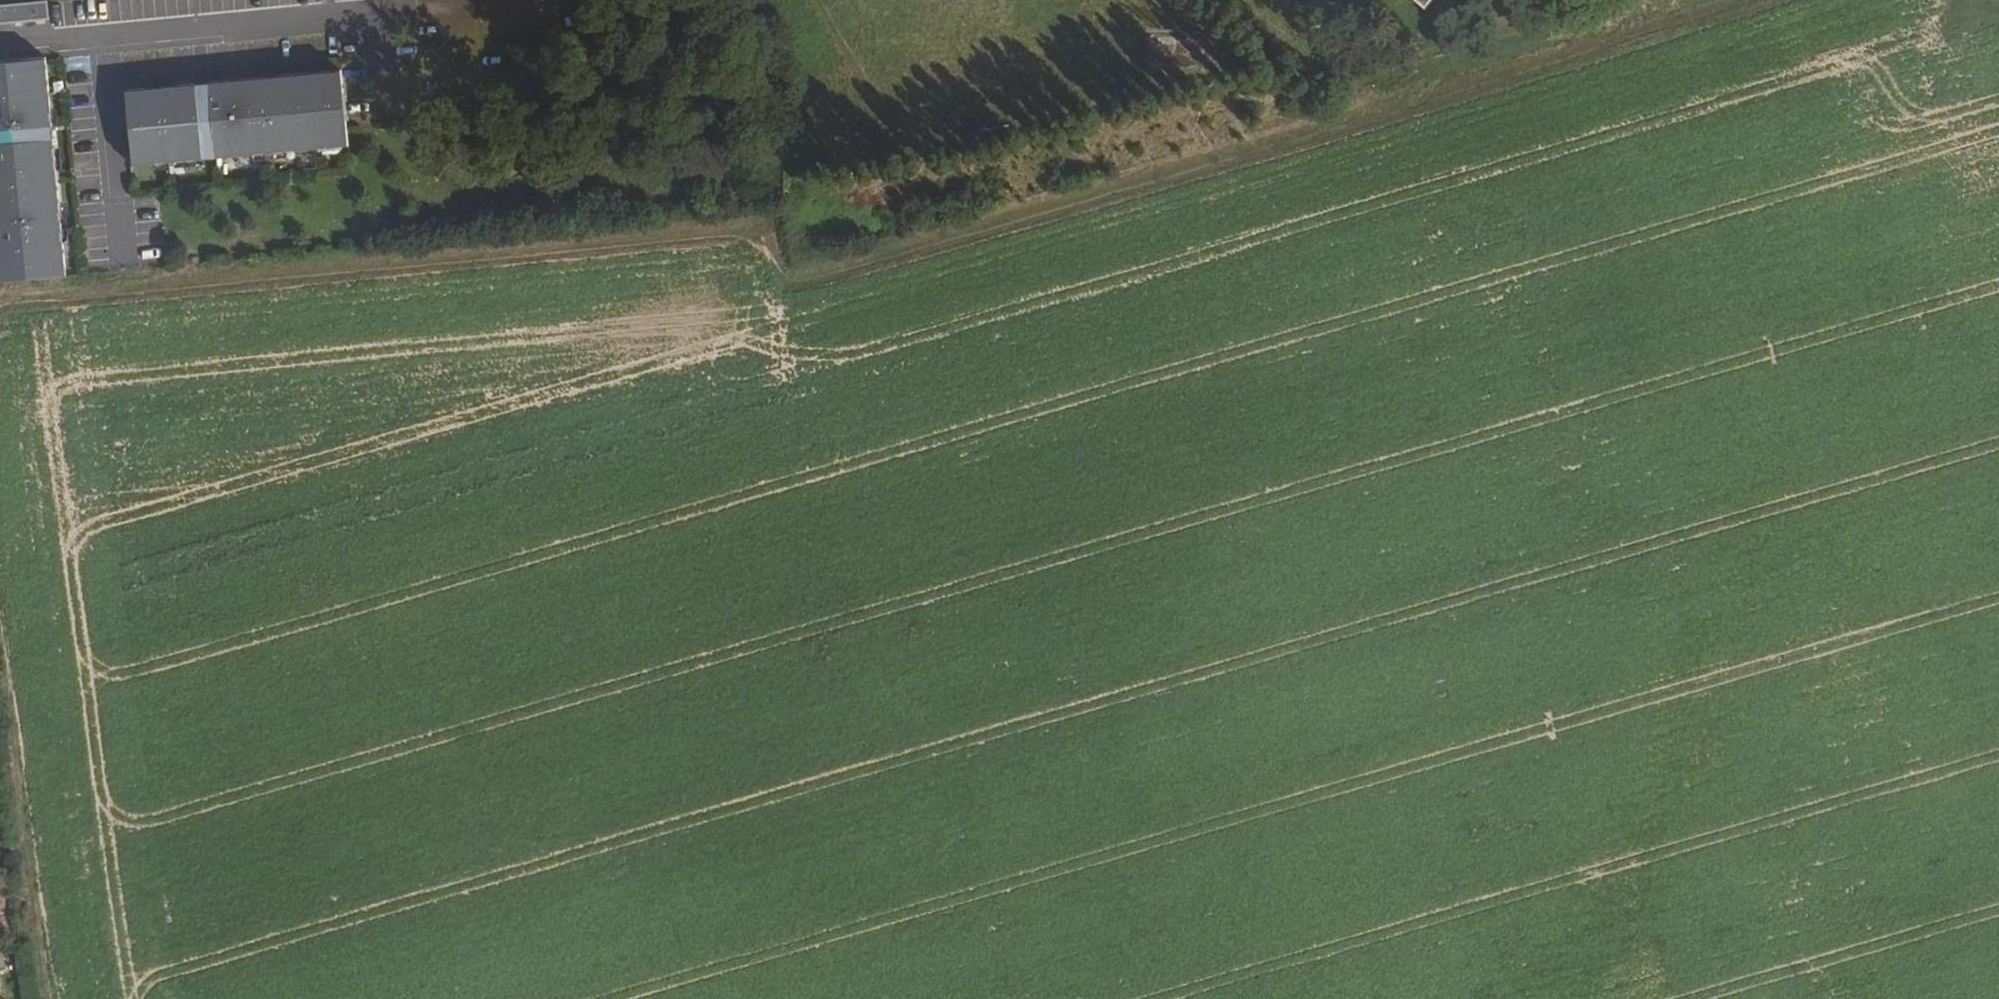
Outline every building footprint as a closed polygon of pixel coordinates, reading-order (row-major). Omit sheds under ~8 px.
[(0,9),(0,27),(48,22),(47,5),(0,9)] [(0,66),(0,284),(64,278),(45,62),(0,66)] [(340,69),(125,92),(133,167),(347,145),(340,69)]
